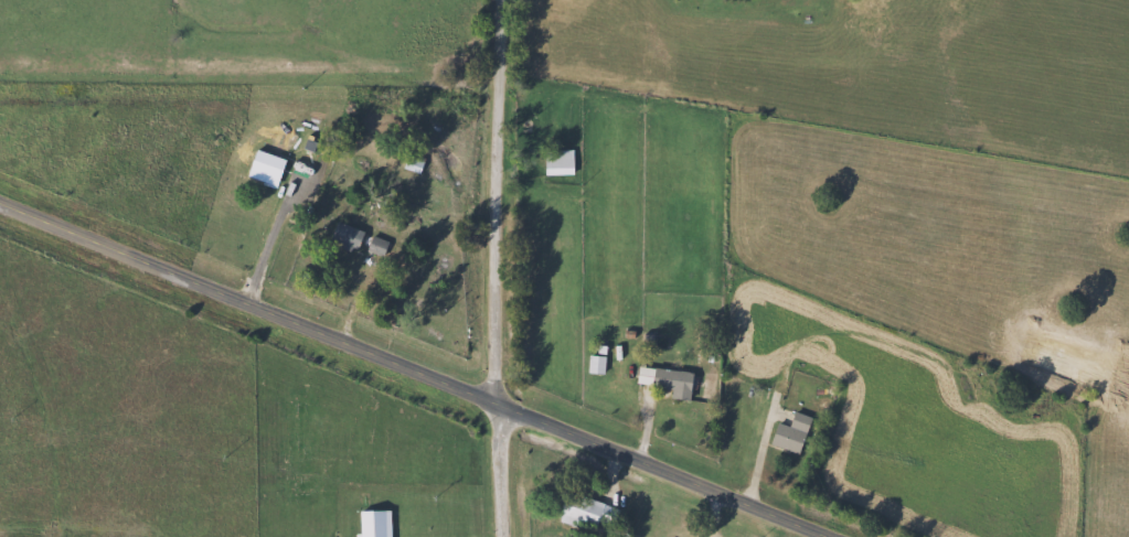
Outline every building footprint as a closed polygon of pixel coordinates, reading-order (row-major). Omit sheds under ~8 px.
[(572,149),(572,175),(543,175),(543,149),(572,149)] [(417,172),(401,168),(405,152),(423,157),(417,172)] [(356,247),(354,251),(327,241),(333,222),(387,240),(382,256),(356,247)] [(669,388),(635,385),(636,367),(690,372),(688,400),(668,398),(669,388)] [(809,417),(797,453),(767,443),(775,421),(787,426),(792,411),(809,417)] [(601,502),(596,524),(557,513),(563,492),(601,502)]
